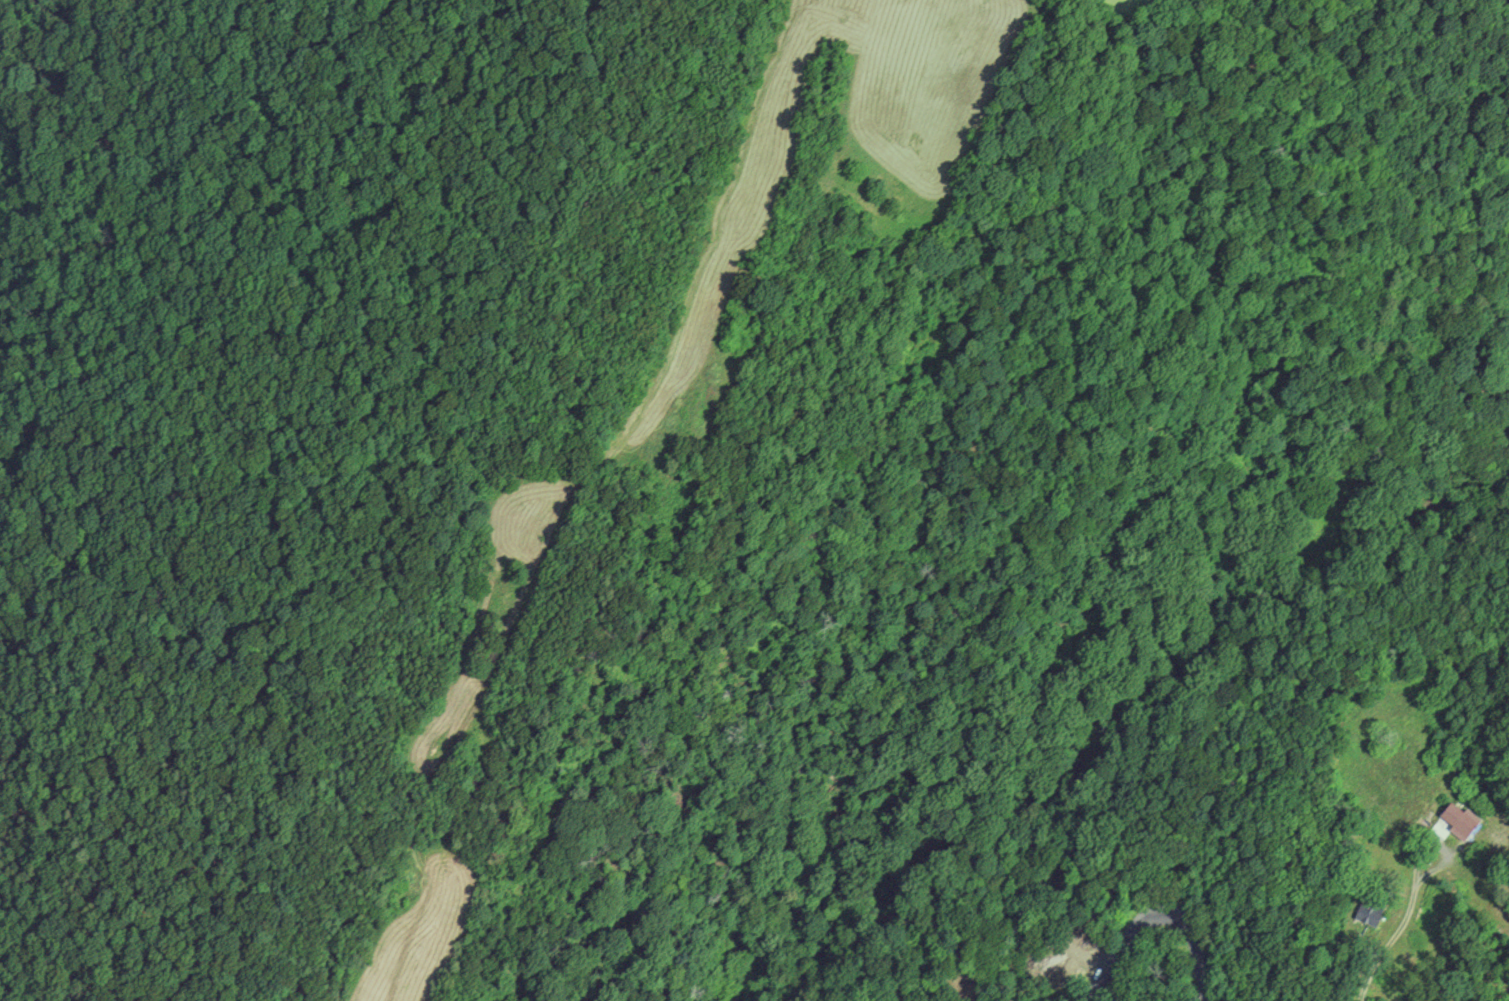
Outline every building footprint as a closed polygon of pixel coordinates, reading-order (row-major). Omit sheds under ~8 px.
[(1479,821),(1451,801),(1438,818),(1466,839),(1479,821)]
